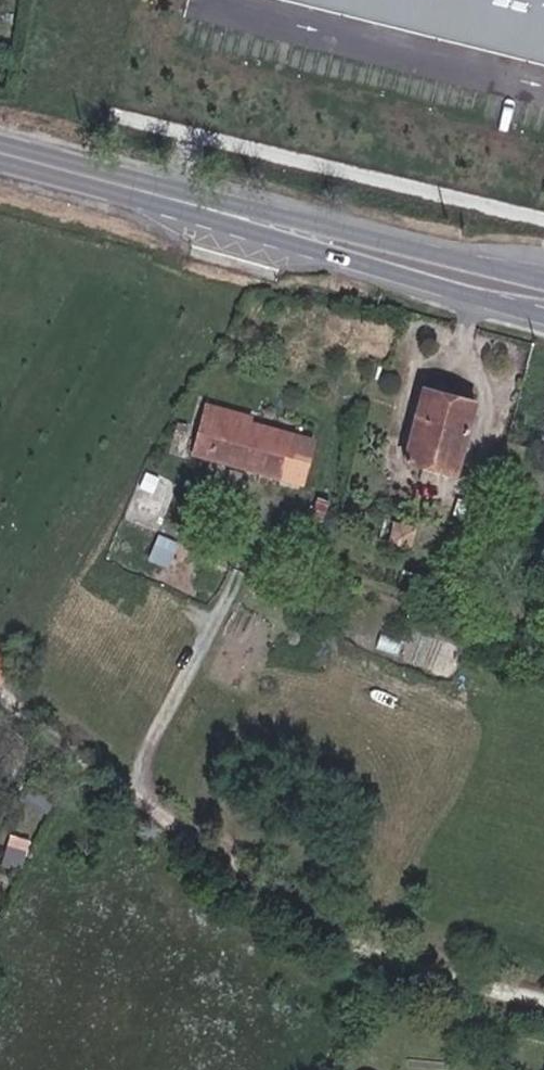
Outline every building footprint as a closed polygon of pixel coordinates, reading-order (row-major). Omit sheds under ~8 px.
[(543,61),(543,0),(302,0),(543,61)] [(425,390),(408,462),(457,476),(475,402),(425,390)] [(230,418),(203,411),(190,459),(280,481),(291,439),(229,422),(230,418)]
